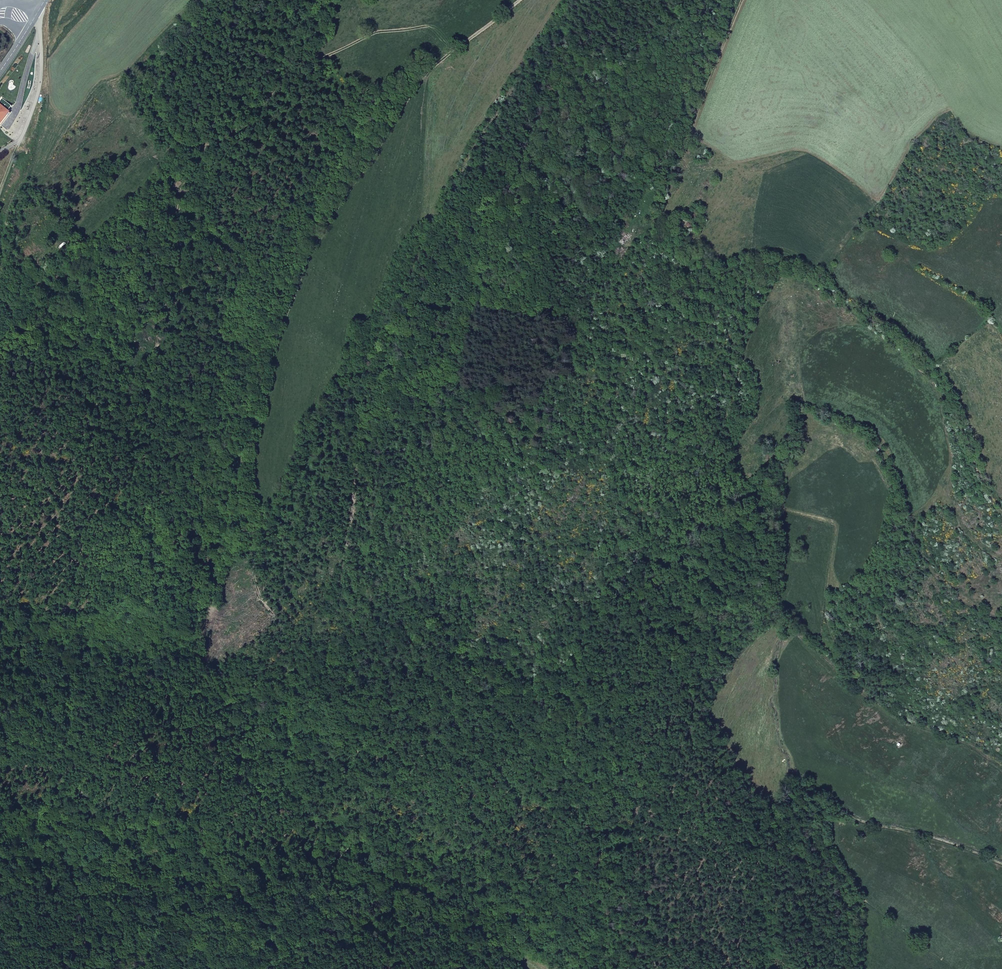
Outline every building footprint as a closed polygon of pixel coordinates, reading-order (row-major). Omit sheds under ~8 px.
[(0,105),(0,123),(9,111),(0,105)]
